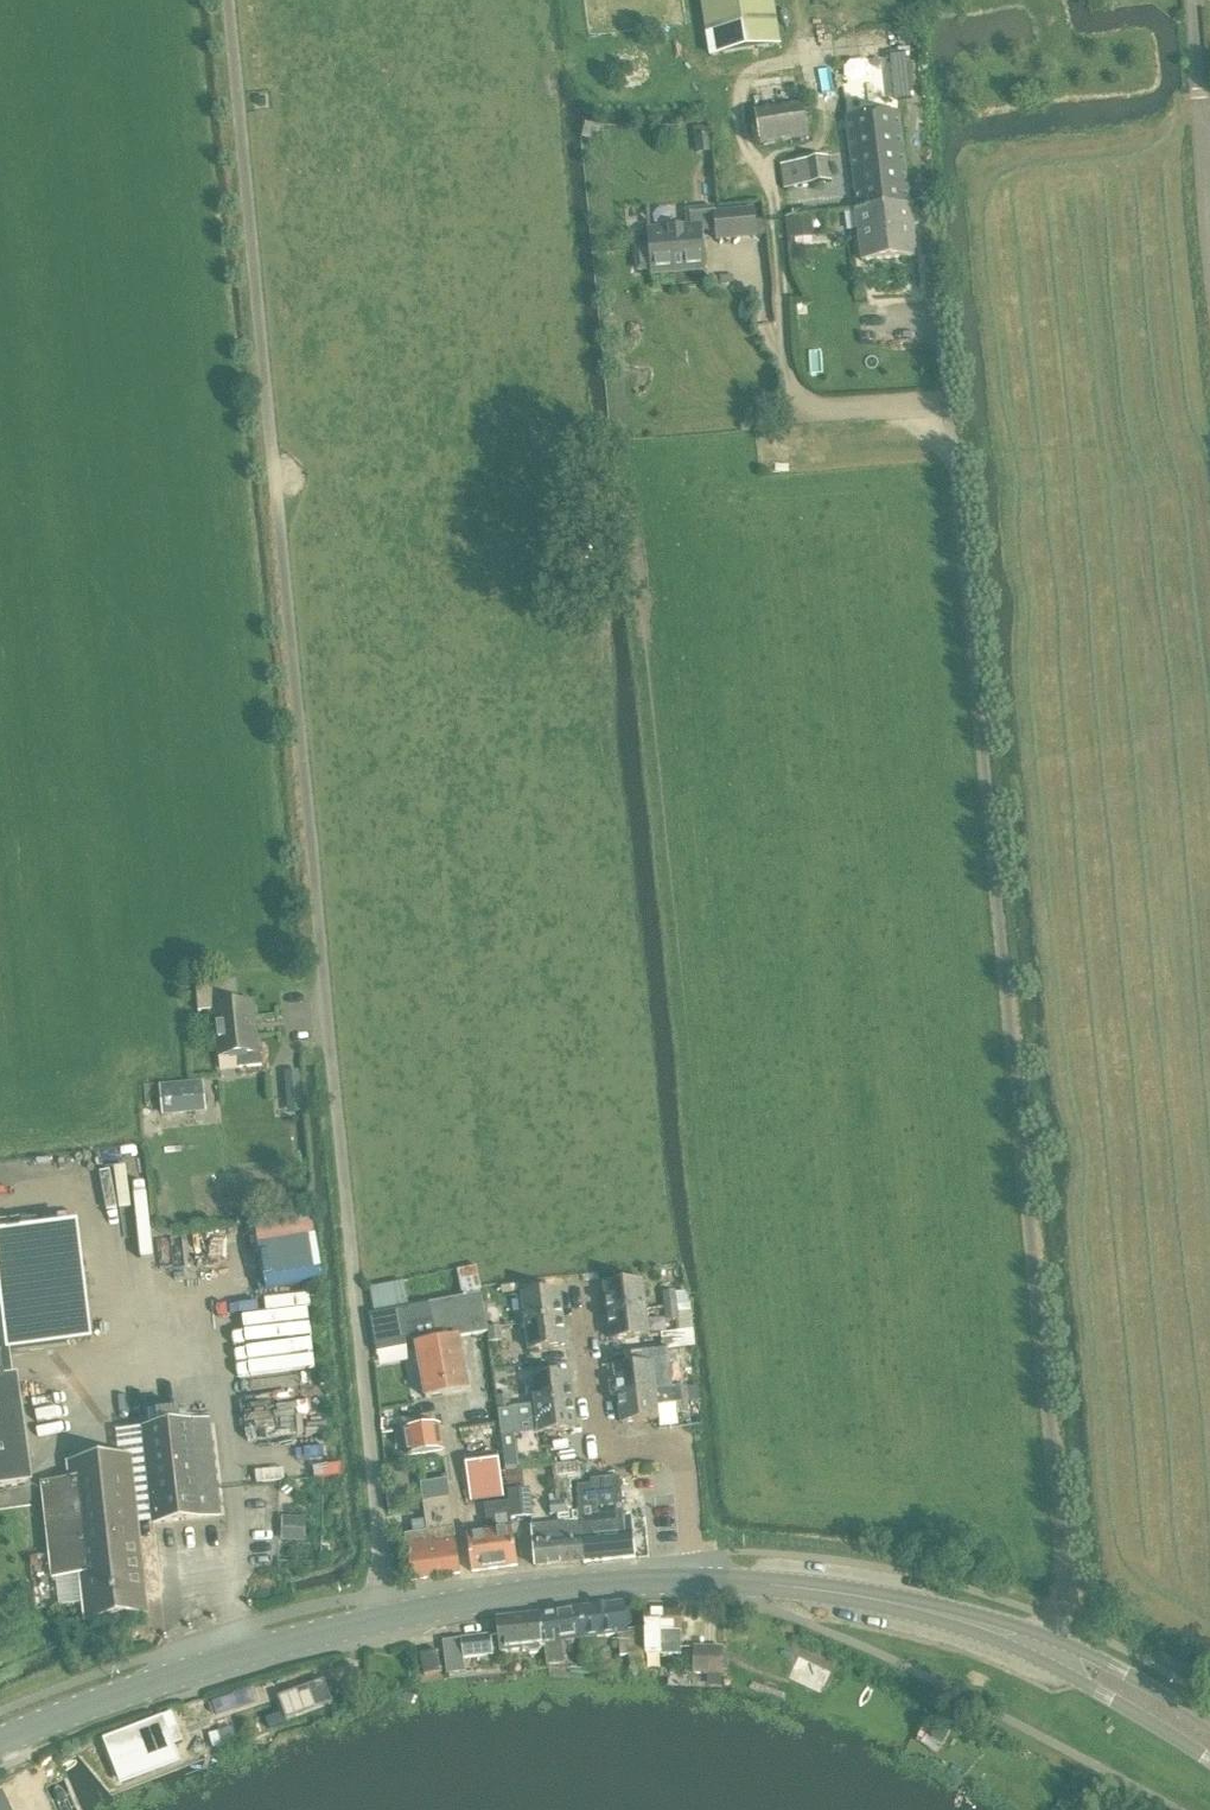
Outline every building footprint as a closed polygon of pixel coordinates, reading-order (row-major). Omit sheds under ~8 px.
[(782,46),(774,0),(700,0),(709,57),(782,46)] [(258,108),(268,107),(267,97),(257,98),(258,108)] [(759,144),(809,137),(804,102),(754,109),(759,144)] [(911,206),(900,114),(845,119),(857,211),(911,206)] [(695,155),(713,154),(710,136),(694,138),(695,155)] [(783,189),(831,181),(828,159),(780,166),(783,189)] [(911,206),(857,211),(854,211),(861,262),(916,258),(912,206),(911,206)] [(704,272),(701,232),(716,231),(717,241),(757,237),(754,209),(715,213),(715,209),(686,211),(687,228),(648,231),(649,244),(634,246),(636,273),(652,272),(652,276),(704,272)] [(214,1018),(218,1057),(240,1055),(241,1069),(262,1067),(260,1052),(258,1052),(253,1003),(238,1005),(236,980),(196,984),(198,1012),(208,1011),(209,1019),(214,1018)] [(286,1071),(289,1100),(302,1098),(299,1070),(286,1071)] [(163,1118),(207,1114),(204,1082),(160,1087),(163,1118)] [(68,1348),(54,1228),(0,1235),(0,1247),(13,1355),(68,1348)] [(463,1298),(430,1304),(445,1395),(469,1391),(459,1337),(487,1332),(488,1332),(487,1328),(485,1314),(481,1294),(482,1291),(477,1266),(457,1270),(463,1298)] [(29,1482),(0,1269),(0,1486),(29,1482)] [(608,1314),(645,1309),(641,1282),(605,1287),(608,1314)] [(404,1283),(370,1289),(374,1314),(408,1308),(404,1283)] [(664,1308),(677,1306),(677,1305),(689,1304),(688,1303),(687,1290),(682,1291),(675,1292),(662,1293),(664,1308)] [(526,1324),(563,1320),(560,1292),(523,1296),(526,1324)] [(693,1330),(690,1303),(688,1303),(689,1304),(677,1305),(677,1306),(664,1308),(666,1322),(679,1320),(680,1331),(660,1334),(662,1351),(690,1348),(693,1348),(691,1330),(693,1330)] [(374,1314),(369,1315),(376,1353),(408,1347),(415,1346),(425,1399),(445,1395),(430,1304),(408,1308),(374,1314)] [(612,1341),(648,1337),(645,1309),(608,1314),(612,1341)] [(500,1327),(498,1313),(485,1314),(487,1328),(500,1327)] [(529,1352),(566,1347),(563,1320),(526,1324),(529,1352)] [(487,1332),(489,1342),(502,1341),(500,1327),(487,1328),(488,1332),(487,1332)] [(618,1397),(656,1392),(652,1365),(615,1369),(618,1397)] [(535,1407),(573,1402),(570,1375),(532,1379),(535,1405),(535,1407)] [(687,1389),(675,1390),(676,1404),(695,1402),(699,1401),(698,1387),(694,1388),(687,1389)] [(656,1392),(618,1397),(621,1425),(659,1420),(658,1407),(676,1404),(675,1390),(656,1392)] [(508,1394),(496,1395),(498,1411),(511,1409),(510,1408),(508,1394)] [(511,1409),(498,1411),(501,1439),(505,1470),(518,1468),(514,1437),(512,1422),(537,1419),(539,1434),(575,1430),(576,1430),(573,1402),(535,1407),(535,1405),(510,1408),(511,1409)] [(158,1428),(143,1430),(154,1524),(220,1517),(209,1422),(181,1426),(180,1412),(156,1415),(158,1428)] [(444,1451),(440,1426),(405,1431),(409,1456),(444,1451)] [(72,1483),(48,1485),(61,1602),(86,1600),(88,1620),(146,1614),(128,1457),(69,1464),(72,1483)] [(471,1502),(504,1498),(498,1460),(466,1464),(471,1502)] [(574,1464),(552,1466),(556,1496),(556,1497),(562,1496),(564,1515),(557,1515),(558,1524),(556,1524),(560,1565),(583,1563),(579,1512),(566,1513),(565,1501),(570,1501),(567,1481),(581,1480),(580,1463),(574,1464)] [(521,1470),(506,1472),(508,1487),(523,1485),(521,1470)] [(623,1518),(619,1477),(591,1480),(591,1485),(577,1486),(580,1511),(579,1512),(583,1563),(634,1558),(631,1518),(623,1518)] [(428,1533),(406,1536),(412,1581),(461,1574),(448,1481),(421,1485),(428,1533)] [(529,1489),(525,1490),(508,1491),(509,1502),(511,1520),(532,1517),(530,1498),(529,1489)] [(551,1516),(557,1515),(564,1515),(562,1496),(556,1497),(556,1502),(549,1503),(551,1516)] [(484,1505),(484,1506),(488,1533),(468,1536),(473,1573),(518,1567),(511,1520),(509,1502),(484,1505)] [(283,1517),(283,1541),(305,1541),(306,1518),(283,1517)] [(535,1568),(560,1565),(556,1524),(531,1526),(535,1568)] [(580,1609),(577,1609),(580,1641),(618,1636),(621,1657),(630,1656),(632,1670),(646,1670),(643,1653),(644,1653),(644,1627),(627,1630),(626,1628),(632,1624),(630,1611),(624,1609),(623,1605),(623,1604),(623,1603),(612,1604),(611,1605),(606,1605),(580,1609)] [(577,1609),(540,1614),(544,1649),(546,1649),(548,1665),(564,1663),(561,1643),(580,1641),(577,1609)] [(540,1614),(497,1619),(501,1651),(523,1648),(531,1653),(539,1652),(541,1649),(544,1649),(540,1614)] [(681,1655),(680,1632),(682,1632),(682,1614),(645,1614),(645,1623),(645,1654),(661,1654),(661,1655),(681,1655)] [(447,1675),(465,1672),(466,1672),(465,1660),(494,1656),(491,1635),(461,1639),(443,1641),(447,1675)] [(721,1674),(722,1649),(695,1648),(694,1673),(721,1674)] [(424,1676),(442,1672),(438,1651),(420,1655),(424,1676)] [(324,1681),(290,1694),(298,1716),(332,1704),(324,1681)] [(269,1729),(287,1723),(283,1713),(266,1719),(269,1729)] [(162,1717),(100,1738),(100,1739),(107,1760),(115,1780),(159,1765),(167,1762),(162,1749),(172,1745),(162,1717)]
